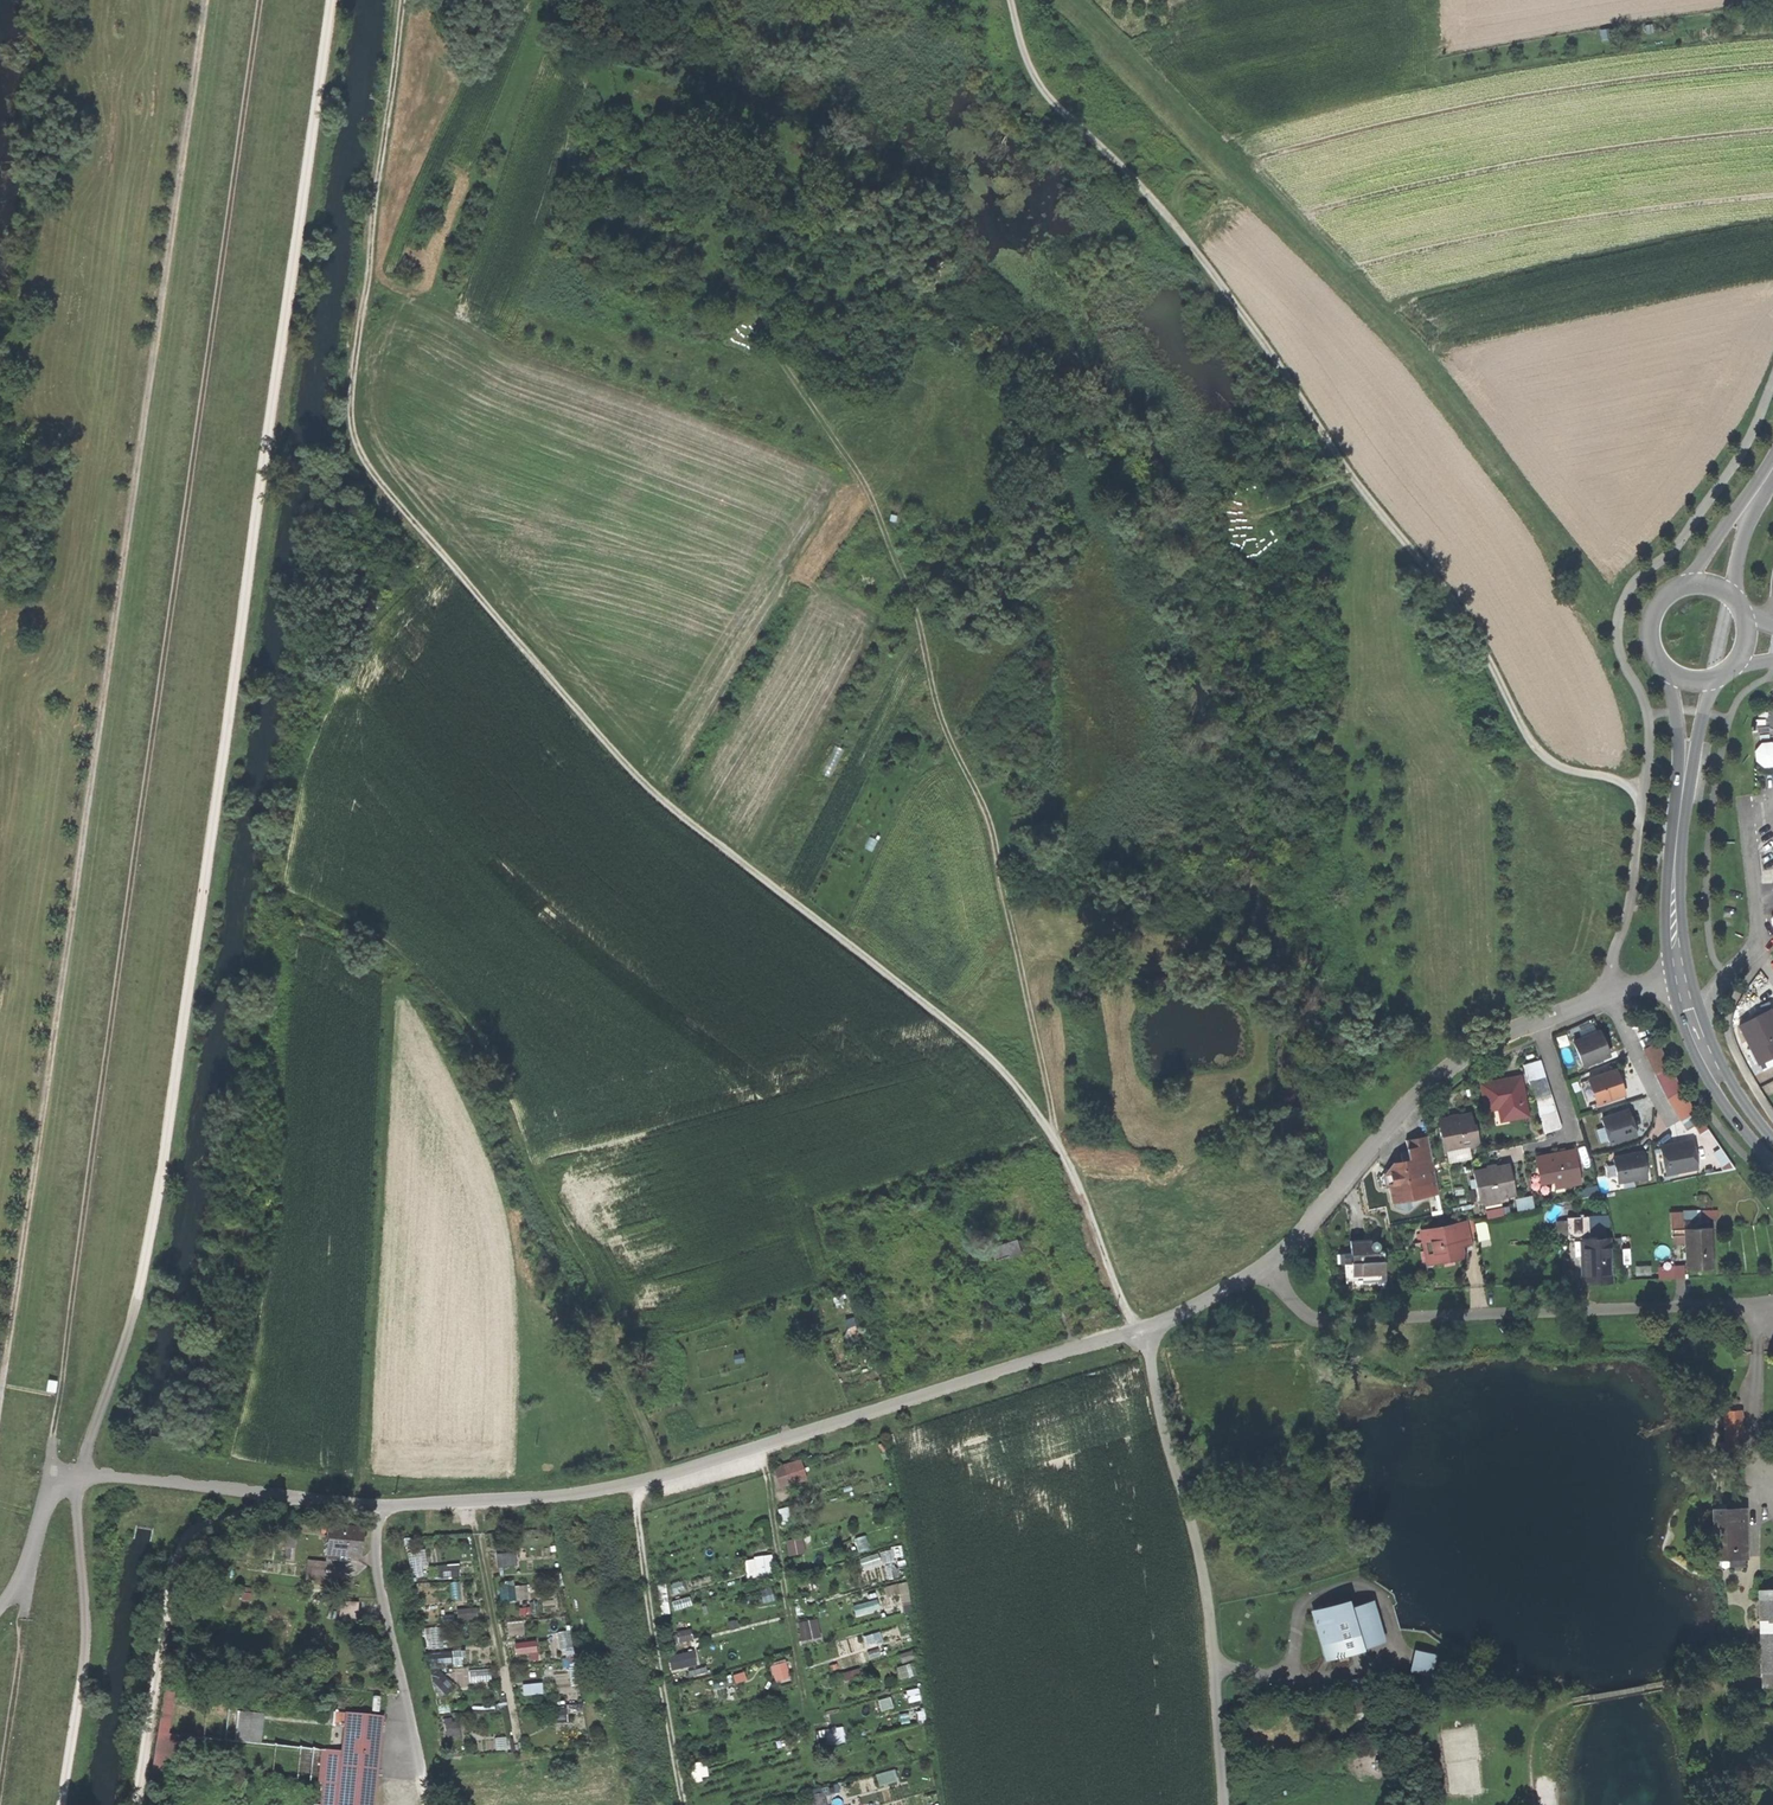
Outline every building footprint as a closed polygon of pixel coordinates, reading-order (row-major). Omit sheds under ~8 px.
[(1772,762),(1772,739),(1755,740),(1755,762),(1772,762)] [(1740,1024),(1758,1063),(1772,1056),(1772,1010),(1772,1009),(1740,1024)] [(1581,1068),(1610,1058),(1600,1031),(1571,1041),(1581,1068)] [(1651,1069),(1664,1065),(1655,1041),(1642,1046),(1651,1069)] [(1561,1130),(1539,1061),(1523,1066),(1545,1135),(1561,1130)] [(1586,1079),(1596,1108),(1625,1098),(1615,1069),(1586,1079)] [(1521,1076),(1478,1084),(1484,1115),(1497,1112),(1499,1123),(1529,1117),(1527,1105),(1523,1086),(1521,1076)] [(1664,1100),(1678,1120),(1692,1111),(1679,1091),(1664,1100)] [(1601,1119),(1609,1146),(1637,1138),(1628,1110),(1601,1119)] [(1474,1112),(1437,1120),(1445,1155),(1481,1148),(1474,1112)] [(1406,1141),(1409,1160),(1422,1158),(1423,1166),(1432,1165),(1428,1138),(1406,1141)] [(1658,1144),(1663,1173),(1694,1167),(1688,1138),(1658,1144)] [(1574,1149),(1534,1157),(1539,1186),(1553,1183),(1554,1190),(1581,1185),(1574,1149)] [(1641,1152),(1612,1158),(1616,1182),(1646,1177),(1641,1152)] [(1389,1203),(1429,1196),(1423,1166),(1422,1158),(1409,1160),(1392,1164),(1384,1174),(1389,1203)] [(1509,1164),(1472,1171),(1479,1203),(1515,1196),(1509,1164)] [(1517,1203),(1532,1199),(1530,1192),(1515,1196),(1517,1203)] [(1555,1217),(1556,1233),(1566,1232),(1565,1217),(1555,1217)] [(1467,1220),(1418,1231),(1425,1266),(1465,1258),(1462,1247),(1472,1245),(1467,1220)] [(1684,1230),(1687,1270),(1713,1268),(1711,1228),(1684,1230)] [(1631,1254),(1629,1234),(1620,1234),(1622,1255),(1631,1254)] [(993,1256),(1019,1247),(1015,1235),(989,1244),(993,1256)] [(1610,1239),(1579,1240),(1581,1285),(1612,1284),(1610,1239)] [(1374,1240),(1350,1242),(1351,1255),(1344,1256),(1345,1279),(1385,1277),(1384,1253),(1375,1254),(1374,1240)] [(1674,1263),(1657,1264),(1657,1276),(1675,1275),(1674,1263)] [(56,1379),(48,1378),(47,1389),(54,1390),(56,1379)] [(1742,1410),(1722,1411),(1724,1458),(1744,1457),(1742,1410)] [(770,1465),(775,1485),(805,1478),(800,1458),(770,1465)] [(1745,1507),(1709,1508),(1711,1573),(1748,1572),(1745,1507)] [(329,1532),(326,1556),(357,1559),(360,1535),(329,1532)] [(865,1534),(854,1537),(859,1549),(869,1545),(865,1534)] [(783,1539),(786,1554),(802,1551),(800,1536),(783,1539)] [(889,1548),(878,1551),(881,1561),(892,1558),(889,1548)] [(418,1574),(417,1561),(424,1561),(424,1549),(408,1549),(409,1574),(418,1574)] [(494,1553),(495,1565),(514,1563),(513,1551),(494,1553)] [(859,1555),(861,1567),(879,1564),(877,1552),(859,1555)] [(772,1573),(770,1553),(742,1556),(745,1576),(772,1573)] [(323,1581),(325,1559),(305,1558),(304,1580),(323,1581)] [(497,1586),(498,1600),(527,1597),(525,1583),(497,1586)] [(758,1598),(772,1597),(771,1587),(757,1588),(758,1598)] [(1755,1590),(1760,1690),(1772,1690),(1772,1589),(1755,1590)] [(854,1614),(878,1607),(875,1596),(851,1604),(854,1614)] [(1348,1600),(1310,1612),(1325,1662),(1363,1650),(1363,1648),(1385,1641),(1373,1601),(1351,1607),(1348,1600)] [(455,1607),(456,1618),(474,1616),(473,1606),(455,1607)] [(796,1620),(799,1639),(819,1636),(816,1617),(796,1620)] [(436,1626),(423,1627),(425,1646),(438,1644),(436,1626)] [(559,1650),(571,1648),(568,1629),(556,1630),(559,1650)] [(534,1650),(533,1639),(512,1641),(513,1652),(534,1650)] [(669,1670),(696,1664),(692,1648),(666,1654),(669,1670)] [(1437,1655),(1415,1650),(1410,1671),(1433,1676),(1437,1655)] [(773,1680),(788,1679),(786,1659),(770,1661),(773,1680)] [(179,1733),(167,1732),(171,1694),(160,1692),(154,1749),(178,1751),(179,1733)] [(564,1705),(549,1706),(551,1721),(565,1720),(564,1705)] [(235,1711),(234,1740),(261,1741),(262,1712),(235,1711)] [(446,1740),(459,1737),(454,1715),(442,1717),(446,1740)] [(320,1804),(375,1804),(383,1722),(345,1719),(341,1752),(325,1751),(320,1804)] [(823,1728),(824,1742),(843,1741),(841,1726),(823,1728)]
